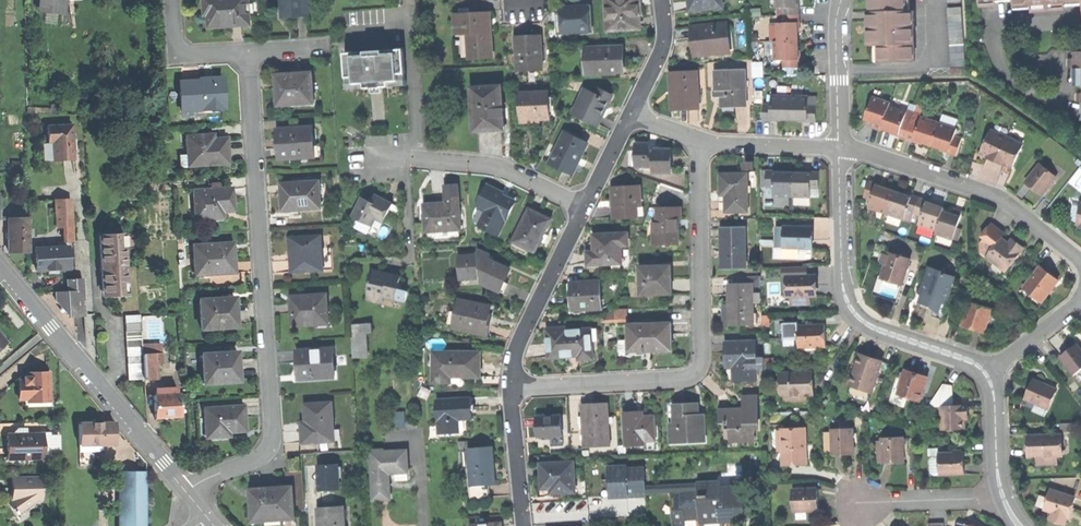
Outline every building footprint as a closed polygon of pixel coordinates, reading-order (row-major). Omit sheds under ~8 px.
[(42,9),(65,10),(65,0),(42,0),(42,9)] [(216,26),(227,25),(240,25),(240,22),(251,21),(250,13),(247,13),(247,3),(250,3),(250,0),(206,0),(207,14),(209,14),(215,14),(216,26)] [(283,15),(297,14),(309,13),(308,0),(282,0),(283,15)] [(309,13),(317,13),(316,0),(308,0),(309,13)] [(608,28),(641,27),(641,13),(636,13),(635,0),(607,0),(608,28)] [(636,13),(641,13),(644,13),(643,5),(643,0),(635,0),(636,13)] [(870,11),(867,11),(868,27),(868,44),(878,44),(878,62),(914,61),(913,43),(916,43),(915,10),(907,10),(907,0),(870,0),(870,11)] [(576,5),(561,6),(562,30),(594,29),(593,5),(576,5)] [(945,7),(949,67),(951,67),(962,67),(965,66),(961,6),(945,7)] [(487,12),(455,13),(455,32),(468,31),(469,56),(493,55),(492,28),(488,28),(487,20),(487,12)] [(778,21),(778,40),(798,40),(797,31),(797,20),(782,21),(778,21)] [(726,21),(691,24),(692,38),(693,54),(710,52),(710,50),(729,48),(726,21)] [(531,36),(517,37),(519,69),(544,68),(543,36),(531,36)] [(774,40),(774,59),(783,59),(798,58),(798,49),(798,40),(778,40),(774,40)] [(624,46),(587,48),(588,72),(605,71),(605,69),(621,68),(621,58),(624,58),(624,54),(624,46)] [(404,49),(344,52),(346,87),(355,87),(355,83),(365,83),(365,88),(378,87),(389,86),(388,81),(399,80),(399,84),(406,84),(406,79),(404,79),(404,72),(405,72),(404,49)] [(800,58),(798,58),(783,59),(783,66),(801,66),(800,58)] [(744,69),(715,71),(715,91),(721,90),(722,107),(734,107),(746,106),(744,69)] [(696,71),(670,73),(672,91),(673,109),(699,107),(696,71)] [(278,88),(279,102),(289,101),(290,104),(314,103),(312,73),(302,74),(302,72),(293,72),(294,76),(278,77),(278,88)] [(179,82),(180,111),(224,109),(224,92),(223,77),(199,78),(199,81),(179,82)] [(574,111),(594,122),(598,114),(602,107),(605,109),(613,94),(589,82),(574,111)] [(473,87),(476,129),(489,128),(504,127),(503,115),(505,115),(505,106),(502,106),(501,85),(473,87)] [(522,91),(523,121),(530,121),(539,121),(538,117),(550,117),(549,90),(522,91)] [(780,118),(790,118),(790,95),(772,94),(772,103),(771,118),(780,118)] [(810,95),(790,95),(790,118),(800,118),(809,119),(810,104),(810,96),(810,95)] [(873,97),(865,120),(870,121),(875,123),(873,128),(882,131),(883,128),(890,105),(891,103),(873,97)] [(771,120),(771,118),(772,103),(764,103),(764,120),(771,120)] [(909,112),(890,105),(883,128),(892,132),(901,134),(906,120),(909,112)] [(923,116),(920,124),(915,140),(924,142),(933,145),(941,122),(923,116)] [(912,122),(906,120),(901,134),(900,137),(907,139),(912,122)] [(920,124),(912,122),(907,139),(915,142),(915,140),(920,124)] [(958,128),(941,122),(933,145),(941,148),(951,151),(956,135),(958,128)] [(65,161),(72,161),(71,125),(47,125),(47,142),(52,142),(53,161),(65,161)] [(278,144),(279,159),(291,158),(314,157),(313,144),(313,127),(278,129),(278,144)] [(991,129),(981,151),(988,154),(987,157),(990,159),(996,161),(1007,136),(991,129)] [(550,162),(573,173),(580,159),(588,143),(565,132),(550,162)] [(186,135),(187,154),(191,153),(192,165),(228,163),(227,150),(227,138),(209,139),(208,134),(186,135)] [(964,138),(956,135),(951,151),(958,154),(964,138)] [(1023,143),(1007,136),(996,161),(1004,165),(1005,162),(1007,163),(1013,166),(1023,143)] [(321,144),(313,144),(314,157),(291,158),(291,162),(322,160),(321,144)] [(648,144),(637,144),(637,148),(637,166),(654,166),(654,171),(671,171),(671,149),(657,149),(648,149),(648,144)] [(192,168),(192,165),(191,153),(187,154),(179,154),(180,169),(192,168)] [(754,160),(746,161),(746,168),(754,168),(754,160)] [(1032,186),(1042,194),(1056,176),(1039,163),(1025,180),(1032,186)] [(766,187),(774,187),(775,172),(775,169),(767,169),(766,187)] [(813,170),(813,173),(813,189),(821,189),(821,170),(813,170)] [(774,196),(793,196),(793,172),(784,172),(775,172),(774,187),(774,196)] [(804,172),(793,172),(793,196),(813,196),(813,189),(813,173),(804,172)] [(746,173),(721,174),(720,186),(720,195),(726,194),(726,212),(748,211),(746,173)] [(865,198),(873,200),(878,184),(878,183),(871,180),(865,198)] [(319,181),(281,184),(282,196),(283,207),(299,206),(299,210),(321,208),(319,181)] [(208,189),(194,190),(195,220),(222,218),(222,211),(234,210),(233,198),(233,188),(220,188),(219,183),(208,183),(208,189)] [(447,184),(448,202),(461,202),(460,184),(447,184)] [(496,187),(489,184),(479,205),(487,210),(480,224),(500,234),(516,201),(502,194),(504,191),(496,187)] [(886,187),(878,184),(873,200),(870,208),(887,213),(895,190),(886,187)] [(615,218),(638,217),(637,205),(642,205),(641,185),(614,187),(614,200),(615,218)] [(905,193),(895,190),(887,213),(906,219),(909,211),(914,196),(905,193)] [(915,195),(914,196),(909,211),(915,213),(921,196),(915,195)] [(364,196),(354,213),(372,224),(376,217),(384,221),(394,204),(386,200),(379,196),(375,203),(364,196)] [(929,199),(921,196),(915,213),(923,216),(928,201),(929,199)] [(57,200),(57,215),(72,214),(72,199),(57,200)] [(936,203),(928,201),(923,216),(921,224),(937,229),(944,210),(945,206),(936,203)] [(439,203),(426,204),(427,231),(463,229),(461,202),(448,202),(439,203)] [(654,243),(678,242),(678,227),(677,218),(681,218),(680,206),(659,207),(659,221),(653,222),(654,243)] [(954,214),(944,210),(937,229),(936,233),(955,239),(965,211),(960,209),(956,208),(954,214)] [(513,241),(535,252),(544,235),(551,219),(529,209),(513,241)] [(65,242),(73,242),(72,214),(57,215),(58,227),(64,227),(65,242)] [(21,251),(30,251),(29,217),(8,217),(8,251),(21,251)] [(1007,234),(994,223),(984,236),(987,238),(982,245),(984,247),(982,250),(989,256),(1004,237),(1007,234)] [(777,248),(785,248),(785,227),(777,227),(777,248)] [(813,227),(785,227),(785,248),(813,249),(813,239),(813,227)] [(722,267),(745,267),(745,228),(721,229),(722,248),(722,267)] [(587,252),(588,265),(622,263),(621,244),(628,244),(628,233),(594,235),(594,244),(595,252),(587,252)] [(120,294),(129,294),(127,248),(122,248),(122,234),(100,234),(103,290),(111,290),(111,295),(120,294)] [(291,250),(291,257),(296,257),(297,271),(323,269),(322,248),(322,236),(290,238),(291,250)] [(1010,242),(1004,237),(989,256),(1008,271),(1026,249),(1017,242),(1014,245),(1010,242)] [(228,243),(193,245),(194,267),(206,266),(206,274),(235,272),(234,260),(234,253),(228,253),(228,243)] [(58,269),(70,269),(70,246),(36,247),(37,269),(48,269),(58,269)] [(491,254),(480,249),(480,255),(461,257),(462,278),(482,277),(484,283),(504,293),(509,283),(505,282),(508,277),(511,270),(491,260),(490,259),(491,254)] [(892,277),(904,279),(909,255),(887,251),(882,275),(892,277)] [(640,266),(642,293),(671,292),(670,278),(670,265),(640,266)] [(1040,265),(1025,285),(1042,299),(1058,279),(1048,271),(1040,265)] [(194,274),(206,274),(206,266),(194,267),(194,274)] [(931,315),(942,318),(948,302),(947,302),(950,291),(949,290),(954,275),(943,272),(942,273),(936,271),(937,269),(928,266),(924,278),(929,280),(927,284),(925,283),(919,302),(924,303),(929,305),(930,301),(935,302),(931,315)] [(393,275),(373,270),(371,280),(372,281),(370,294),(385,297),(397,300),(399,290),(396,289),(397,285),(400,285),(402,277),(393,275)] [(815,276),(788,277),(788,297),(791,297),(812,297),(815,297),(815,287),(815,276)] [(70,317),(85,316),(83,278),(67,279),(68,291),(56,292),(56,301),(70,317)] [(874,292),(897,299),(901,286),(878,279),(874,292)] [(601,280),(572,282),(573,295),(574,307),(591,306),(591,309),(603,308),(601,280)] [(729,323),(752,323),(752,285),(729,285),(729,305),(729,323)] [(409,292),(399,290),(397,300),(407,302),(409,292)] [(293,313),(293,325),(312,325),(312,320),(328,320),(327,294),(304,295),(304,301),(292,302),(293,313)] [(383,305),(385,297),(370,294),(368,301),(383,305)] [(199,300),(201,329),(236,327),(235,312),(234,296),(220,297),(221,299),(199,300)] [(491,308),(460,301),(454,327),(488,334),(490,324),(492,316),(489,316),(491,308)] [(971,327),(983,331),(991,308),(970,301),(962,324),(971,327)] [(602,317),(603,322),(629,321),(628,308),(616,309),(602,317)] [(129,380),(144,379),(143,354),(141,314),(125,315),(129,380)] [(351,324),(353,356),(368,355),(366,332),(372,331),(371,322),(351,324)] [(672,322),(628,324),(629,339),(629,351),(633,351),(651,350),(673,349),(672,322)] [(798,347),(826,347),(826,337),(826,325),(798,325),(798,347)] [(549,328),(551,356),(570,355),(580,354),(580,359),(593,359),(592,329),(569,330),(568,327),(549,328)] [(634,354),(633,351),(629,351),(629,339),(620,339),(621,351),(622,350),(622,355),(634,354)] [(29,351),(33,357),(49,349),(42,340),(29,351)] [(734,380),(756,379),(755,342),(726,343),(727,353),(727,366),(734,366),(734,380)] [(1074,376),(1080,371),(1080,351),(1076,345),(1067,352),(1059,358),(1074,376)] [(333,348),(297,350),(298,361),(301,361),(302,375),(313,374),(314,378),(335,377),(333,348)] [(481,351),(435,350),(434,382),(452,382),(452,376),(481,376),(481,365),(481,351)] [(202,355),(203,383),(239,381),(238,366),(237,351),(222,351),(222,354),(202,355)] [(871,356),(858,352),(854,364),(858,365),(856,372),(852,371),(848,384),(871,391),(881,359),(871,356)] [(163,353),(143,354),(144,379),(158,378),(157,363),(163,363),(163,353)] [(298,379),(314,378),(313,374),(302,375),(301,361),(298,361),(298,369),(298,379)] [(896,393),(918,400),(925,377),(913,374),(904,370),(896,393)] [(19,387),(19,397),(28,396),(50,396),(49,371),(37,371),(37,374),(27,374),(22,374),(22,378),(19,378),(19,387)] [(810,394),(812,394),(811,382),(811,372),(782,373),(783,395),(787,395),(810,394)] [(1024,397),(1047,408),(1056,388),(1033,378),(1028,389),(1024,397)] [(927,407),(939,407),(952,407),(952,400),(952,386),(942,386),(927,407)] [(165,417),(180,416),(179,393),(177,393),(177,388),(157,389),(158,395),(154,395),(155,417),(165,417)] [(472,396),(438,398),(439,431),(460,430),(460,418),(473,418),(472,407),(472,396)] [(721,410),(722,441),(754,440),(754,429),(758,429),(757,396),(744,396),(744,409),(732,410),(721,410)] [(939,431),(961,431),(961,421),(961,413),(966,413),(966,400),(952,400),(952,407),(939,407),(939,431)] [(303,430),(303,442),(334,441),(333,402),(306,403),(307,413),(307,421),(308,429),(303,430)] [(672,443),(706,442),(705,415),(699,415),(698,404),(686,404),(676,405),(676,423),(672,423),(672,443)] [(205,412),(206,436),(219,436),(219,430),(231,430),(245,429),(243,405),(216,406),(216,411),(205,412)] [(583,407),(585,446),(609,445),(607,406),(594,406),(583,407)] [(625,414),(626,446),(645,445),(645,441),(655,441),(655,418),(644,418),(644,413),(636,414),(625,414)] [(563,415),(538,417),(538,426),(539,437),(564,435),(563,415)] [(79,424),(79,443),(115,443),(115,432),(115,424),(79,424)] [(781,461),(804,460),(804,456),(803,427),(780,428),(781,461)] [(852,428),(830,429),(830,454),(841,454),(852,454),(852,428)] [(7,446),(7,458),(44,457),(44,432),(7,433),(7,446)] [(1060,436),(1029,436),(1030,447),(1030,458),(1036,458),(1054,457),(1060,457),(1060,436)] [(902,438),(880,438),(880,463),(891,463),(902,463),(902,438)] [(493,446),(470,448),(471,471),(472,485),(488,484),(495,483),(494,466),(493,446)] [(373,459),(375,500),(391,499),(390,473),(399,473),(408,473),(407,450),(384,451),(385,459),(373,459)] [(938,473),(963,473),(963,462),(963,451),(937,452),(938,455),(938,473)] [(287,471),(288,487),(295,486),(297,509),(313,508),(309,453),(302,453),(303,469),(287,471)] [(931,473),(938,473),(938,455),(932,455),(928,458),(929,470),(931,473)] [(290,467),(300,467),(300,456),(290,457),(290,467)] [(1054,466),(1054,457),(1036,458),(1036,466),(1054,466)] [(317,491),(341,489),(338,462),(315,465),(317,491)] [(574,463),(544,465),(545,478),(546,489),(552,489),(552,494),(576,493),(574,463)] [(611,486),(611,497),(646,496),(645,492),(645,486),(645,467),(629,468),(629,465),(610,466),(611,486)] [(147,471),(120,471),(120,525),(147,525),(147,471)] [(488,499),(488,484),(472,485),(471,471),(468,471),(469,500),(488,499)] [(14,512),(31,500),(31,499),(40,499),(40,477),(11,477),(11,483),(11,487),(15,487),(15,491),(5,498),(14,512)] [(683,494),(673,495),(674,523),(685,523),(685,517),(700,516),(700,519),(720,519),(721,521),(744,520),(743,486),(721,487),(721,481),(700,482),(700,484),(700,490),(700,492),(683,492),(683,494)] [(271,488),(252,489),(255,520),(268,519),(268,516),(283,515),(284,518),(297,517),(297,509),(295,486),(288,487),(271,488)] [(793,511),(818,510),(818,500),(817,489),(792,490),(793,511)] [(1070,503),(1073,496),(1052,489),(1050,497),(1047,496),(1043,508),(1052,511),(1049,519),(1056,521),(1063,524),(1068,508),(1071,509),(1072,504),(1070,503)] [(343,505),(319,507),(321,525),(345,525),(343,505)]
